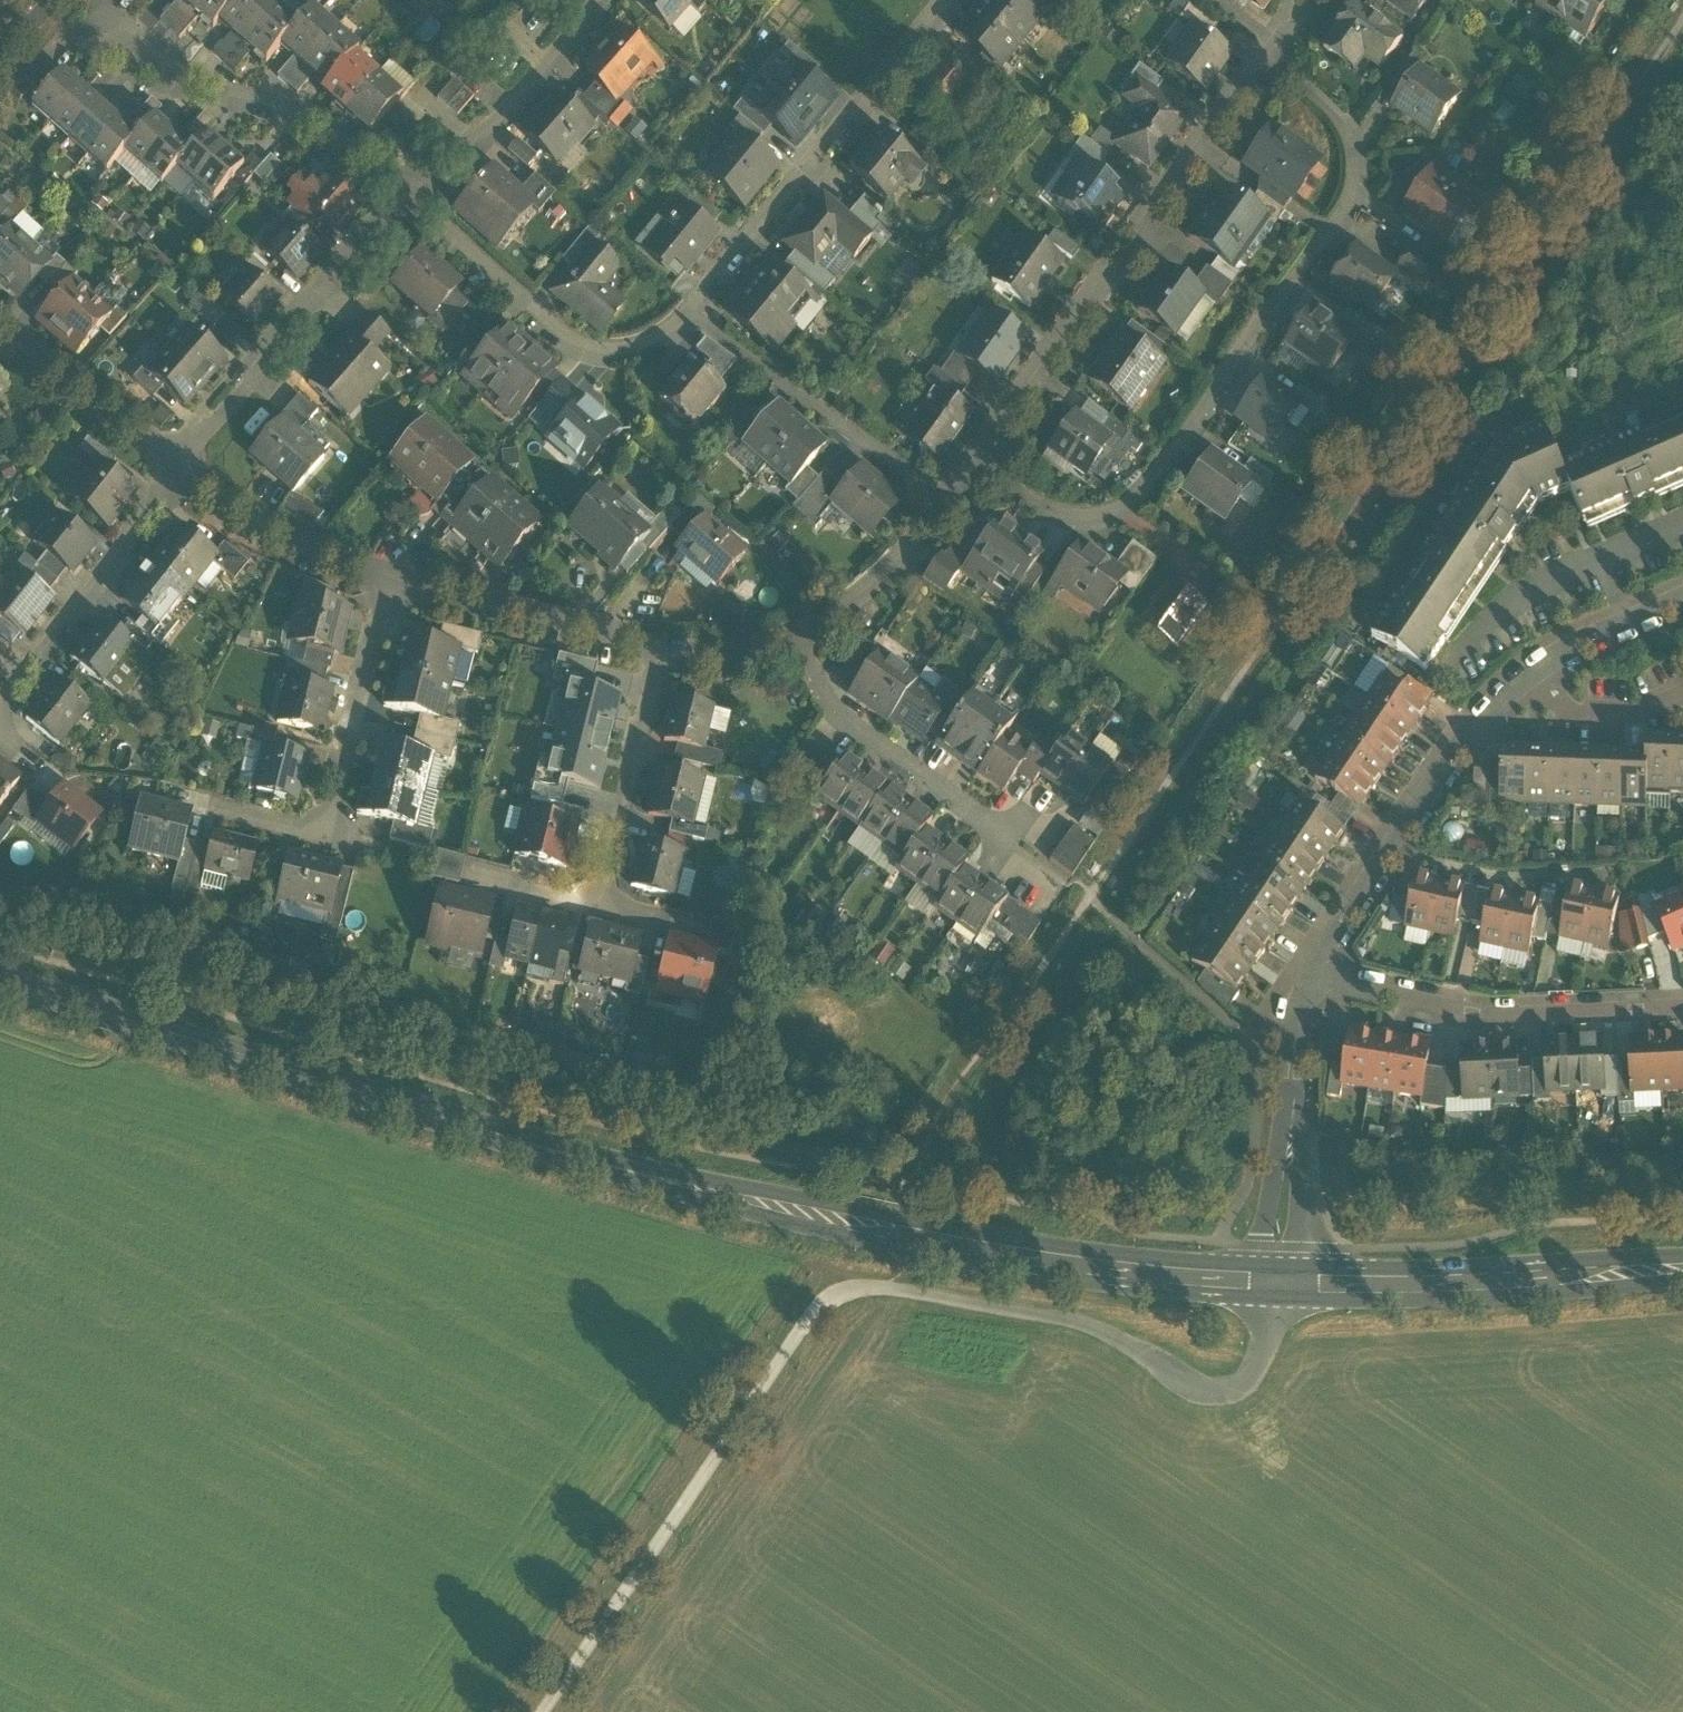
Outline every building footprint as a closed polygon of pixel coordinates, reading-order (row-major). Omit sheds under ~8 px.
[(169,30),(189,8),(180,0),(160,22),(169,30)] [(219,21),(238,0),(196,0),(189,8),(200,18),(212,29),(219,21)] [(242,42),(272,8),(263,0),(238,0),(219,21),(233,33),(242,42)] [(279,0),(263,0),(272,8),(279,0)] [(307,16),(290,0),(279,0),(272,8),(296,29),(307,16)] [(668,30),(689,6),(686,3),(689,0),(642,0),(639,3),(668,30)] [(967,24),(969,25),(979,13),(990,0),(987,0),(967,24)] [(979,13),(1018,45),(1036,22),(1037,21),(1022,8),(1012,0),(990,0),(979,13)] [(1043,6),(1035,0),(1028,0),(1022,8),(1037,21),(1036,22),(1043,28),(1053,15),(1043,6)] [(1244,12),(1251,2),(1248,0),(1227,0),(1244,12)] [(1251,2),(1261,9),(1268,0),(1248,0),(1251,2)] [(1414,22),(1429,0),(1389,0),(1387,3),(1414,22)] [(1539,5),(1558,17),(1569,0),(1542,0),(1539,5)] [(1574,28),(1587,37),(1612,0),(1569,0),(1558,17),(1574,28)] [(1192,26),(1209,39),(1218,26),(1189,6),(1179,20),(1190,28),(1192,26)] [(1355,52),(1380,70),(1402,39),(1355,6),(1324,49),(1346,65),(1355,52)] [(189,8),(169,30),(180,40),(200,18),(189,8)] [(266,62),(281,45),(296,29),(272,8),(242,42),(253,51),(266,62)] [(295,57),(305,66),(334,32),(311,11),(307,16),(296,29),(281,45),(295,57)] [(1018,45),(979,13),(969,25),(967,24),(958,36),(982,56),(998,69),(999,67),(1018,45)] [(1165,63),(1204,91),(1231,54),(1209,39),(1192,26),(1190,28),(1165,63)] [(1580,47),(1587,37),(1574,28),(1567,38),(1580,47)] [(596,84),(613,99),(614,98),(639,70),(634,65),(645,53),(620,31),(606,48),(603,45),(585,65),(600,79),(596,84)] [(315,75),(328,86),(353,58),(358,53),(334,32),(305,66),(315,75)] [(224,63),(242,42),(233,33),(214,54),(224,63)] [(451,35),(439,49),(459,67),(471,53),(451,35)] [(253,51),(242,42),(224,63),(234,72),(253,51)] [(792,66),(810,81),(819,70),(788,45),(778,56),(791,67),(792,66)] [(450,77),(459,67),(439,49),(430,59),(450,77)] [(1393,84),(1404,92),(1419,70),(1428,59),(1416,51),(1393,84)] [(614,98),(618,102),(654,62),(645,53),(634,65),(639,70),(614,98)] [(973,99),(989,80),(972,67),(959,55),(950,66),(967,80),(961,88),(964,90),(963,91),(973,99)] [(972,67),(989,80),(996,86),(1006,74),(999,67),(998,69),(982,56),(972,67)] [(278,77),(287,85),(305,66),(295,57),(278,77)] [(31,86),(48,67),(38,58),(21,77),(31,86)] [(323,92),(346,113),(376,79),(353,58),(328,86),(323,92)] [(964,90),(961,88),(944,73),(933,64),(902,101),(934,127),(963,91),(964,90)] [(315,75),(305,66),(287,85),(298,95),(315,75)] [(388,66),(376,79),(400,100),(412,87),(388,66)] [(791,67),(773,89),(815,124),(834,100),(810,81),(792,66),(791,67)] [(950,66),(944,73),(961,88),(967,80),(950,66)] [(58,76),(48,67),(31,86),(41,95),(58,76)] [(1137,81),(1155,94),(1162,83),(1138,67),(1130,78),(1136,83),(1137,81)] [(1393,107),(1433,136),(1457,103),(1441,91),(1444,88),(1419,70),(1404,92),(1393,107)] [(31,107),(50,124),(81,89),(62,73),(58,76),(41,95),(31,107)] [(395,106),(400,100),(376,79),(346,113),(370,134),(378,125),(395,106)] [(437,99),(457,116),(473,97),(453,80),(437,99)] [(1116,144),(1149,168),(1186,116),(1155,94),(1137,81),(1136,83),(1125,99),(1141,110),(1118,142),(1116,144)] [(596,84),(583,99),(602,117),(610,124),(625,108),(618,102),(614,98),(613,99),(596,84)] [(99,106),(81,89),(50,124),(69,140),(99,106)] [(795,147),(815,124),(773,89),(754,111),(754,112),(772,127),(795,147)] [(963,91),(934,127),(944,136),(973,99),(963,91)] [(591,128),(602,117),(583,99),(577,95),(567,107),(591,128)] [(524,134),(554,161),(571,142),(576,146),(591,128),(567,107),(558,98),(547,110),(548,112),(541,119),(540,118),(538,120),(537,119),(524,134)] [(136,121),(144,128),(153,118),(161,109),(150,100),(134,118),(136,121)] [(733,111),(739,117),(763,137),(772,127),(754,112),(754,111),(742,100),(733,111)] [(117,122),(99,106),(69,140),(87,156),(117,122)] [(378,125),(388,134),(405,115),(395,106),(378,125)] [(187,133),(198,142),(205,134),(214,124),(203,114),(187,133)] [(388,134),(398,142),(415,124),(405,115),(388,134)] [(738,135),(754,147),(763,137),(739,117),(729,129),(737,136),(738,135)] [(153,118),(144,128),(136,138),(123,152),(142,169),(172,134),(153,118)] [(646,131),(635,120),(624,132),(636,143),(646,131)] [(136,121),(127,131),(136,138),(144,128),(136,121)] [(123,152),(136,138),(127,131),(117,122),(87,156),(105,172),(113,163),(123,152)] [(398,142),(408,151),(425,133),(415,124),(398,142)] [(1116,144),(1118,142),(1099,128),(1089,143),(1107,156),(1116,144)] [(1291,199),(1293,200),(1306,181),(1301,177),(1313,159),(1270,129),(1244,165),(1269,183),(1291,199)] [(863,149),(866,152),(879,135),(911,162),(898,178),(901,181),(887,198),(853,170),(851,173),(888,203),(903,185),(908,189),(915,186),(921,179),(922,172),(917,168),(920,165),(878,130),(863,149)] [(408,151),(418,160),(435,141),(425,133),(408,151)] [(190,151),(172,134),(142,169),(160,185),(163,182),(175,168),(190,151)] [(198,142),(190,151),(175,168),(193,185),(224,150),(205,134),(198,142)] [(722,190),(743,207),(775,169),(760,157),(762,154),(754,147),(738,135),(737,136),(710,169),(727,184),(722,190)] [(849,167),(853,170),(887,198),(901,181),(898,178),(911,162),(879,135),(866,152),(863,149),(849,167)] [(1082,161),(1097,172),(1107,156),(1089,143),(1082,138),(1068,158),(1079,165),(1082,161)] [(520,142),(510,154),(530,172),(540,160),(520,142)] [(585,155),(576,146),(571,142),(554,161),(568,173),(585,155)] [(243,167),(224,150),(193,185),(211,200),(212,201),(234,177),(243,167)] [(123,152),(113,163),(132,179),(142,169),(123,152)] [(269,156),(262,165),(253,175),(263,184),(279,165),(269,156)] [(244,185),(253,175),(262,165),(252,157),(243,167),(234,177),(244,185)] [(1301,177),(1306,181),(1318,163),(1313,159),(1301,177)] [(1079,211),(1094,222),(1106,205),(1113,210),(1122,198),(1108,188),(1112,183),(1097,172),(1082,161),(1079,165),(1064,187),(1067,189),(1057,203),(1076,216),(1079,211)] [(1426,233),(1447,248),(1467,219),(1475,224),(1488,205),(1434,167),(1400,214),(1426,233)] [(175,168),(163,182),(181,198),(193,185),(175,168)] [(142,169),(132,179),(150,195),(160,185),(142,169)] [(457,209),(495,243),(497,241),(491,236),(505,219),(512,225),(529,206),(530,204),(518,194),(492,170),(457,209)] [(305,203),(319,187),(303,173),(286,192),(294,200),(297,196),(305,203)] [(529,206),(539,215),(556,195),(535,175),(518,194),(530,204),(529,206)] [(323,220),(338,233),(361,206),(328,177),(319,187),(305,203),(304,203),(323,220)] [(684,206),(693,195),(676,181),(667,192),(675,198),(684,206)] [(1269,183),(1260,196),(1282,211),(1291,199),(1269,183)] [(193,185),(181,198),(199,213),(211,200),(193,185)] [(1218,259),(1232,269),(1246,248),(1240,244),(1259,217),(1260,216),(1247,207),(1223,190),(1189,238),(1218,259)] [(1284,213),(1282,211),(1260,196),(1257,193),(1247,207),(1260,216),(1259,217),(1265,221),(1274,228),(1284,213)] [(684,206),(711,228),(720,217),(693,195),(684,206)] [(288,207),(290,209),(311,227),(314,230),(323,220),(304,203),(305,203),(297,196),(294,200),(288,207)] [(864,196),(855,207),(876,224),(884,213),(864,196)] [(795,252),(814,268),(815,266),(825,255),(835,242),(854,258),(871,237),(847,217),(823,197),(784,244),(795,252)] [(645,253),(677,280),(684,271),(716,233),(711,228),(684,206),(675,198),(658,218),(668,226),(652,244),(645,253)] [(3,216),(7,212),(10,208),(0,199),(0,213),(3,216)] [(880,227),(876,224),(855,207),(847,217),(871,237),(880,227)] [(311,227),(290,209),(281,219),(287,224),(302,237),(311,227)] [(10,228),(10,229),(17,221),(7,212),(3,216),(0,219),(0,240),(10,228)] [(22,215),(17,221),(10,229),(30,246),(40,234),(42,232),(22,215)] [(1240,244),(1246,248),(1265,221),(1259,217),(1240,244)] [(668,226),(658,218),(635,245),(645,253),(652,244),(668,226)] [(491,236),(497,241),(512,225),(505,219),(491,236)] [(1481,229),(1475,224),(1467,219),(1447,248),(1452,251),(1461,257),(1481,229)] [(1254,255),(1274,228),(1265,221),(1246,248),(1254,255)] [(263,250),(297,280),(320,253),(302,237),(287,224),(263,250)] [(562,261),(573,269),(593,245),(601,234),(591,226),(562,261)] [(30,246),(10,229),(10,228),(0,240),(0,280),(30,246)] [(1047,241),(1072,259),(1080,249),(1054,230),(1047,241)] [(1426,233),(1415,249),(1441,267),(1452,251),(1447,248),(1426,233)] [(60,252),(40,234),(30,246),(50,263),(56,257),(60,252)] [(992,281),(1029,308),(1062,261),(1025,234),(992,281)] [(843,270),(854,258),(835,242),(825,255),(843,270)] [(553,293),(600,332),(622,306),(602,288),(597,284),(614,263),(593,245),(573,269),(553,293)] [(30,246),(0,280),(0,282),(19,299),(38,277),(50,264),(50,263),(30,246)] [(1332,282),(1369,308),(1378,296),(1381,298),(1397,277),(1357,248),(1332,282)] [(1424,290),(1441,267),(1415,249),(1398,272),(1424,290)] [(430,317),(431,318),(454,292),(460,285),(421,251),(393,284),(418,306),(422,301),(434,311),(429,316),(430,317)] [(795,252),(786,262),(824,294),(835,281),(815,266),(814,268),(795,252)] [(245,270),(260,283),(269,273),(249,255),(240,265),(245,270)] [(843,270),(825,255),(815,266),(835,281),(843,270)] [(49,285),(66,266),(56,257),(50,263),(50,264),(38,277),(48,286),(49,285)] [(1218,259),(1210,269),(1232,285),(1239,274),(1232,269),(1218,259)] [(824,294),(786,262),(778,273),(805,296),(804,297),(810,303),(814,306),(820,299),(824,294)] [(619,267),(614,263),(597,284),(602,288),(619,267)] [(727,313),(772,349),(793,324),(786,319),(804,297),(805,296),(778,273),(767,264),(727,313)] [(67,265),(66,266),(49,285),(59,294),(72,279),(72,280),(77,274),(67,265)] [(1214,306),(1216,307),(1232,285),(1210,269),(1206,267),(1191,288),(1202,296),(1201,297),(1214,306)] [(222,297),(255,326),(279,300),(260,283),(245,270),(222,297)] [(1137,310),(1174,336),(1201,297),(1202,296),(1191,288),(1166,270),(1137,310)] [(36,319),(56,337),(92,297),(72,280),(72,279),(59,294),(36,319)] [(101,287),(92,297),(112,315),(116,310),(117,310),(121,305),(120,304),(126,298),(117,290),(111,297),(101,287)] [(426,321),(441,335),(468,304),(454,292),(431,318),(430,317),(426,321)] [(200,295),(189,307),(213,328),(223,316),(200,295)] [(1378,296),(1369,308),(1372,311),(1381,298),(1378,296)] [(112,315),(92,297),(56,337),(76,355),(99,330),(112,315)] [(786,319),(793,324),(810,303),(804,297),(786,319)] [(1186,345),(1214,306),(1201,297),(1174,336),(1186,345)] [(827,305),(820,299),(814,306),(810,303),(793,324),(804,333),(827,305)] [(422,301),(418,306),(429,316),(434,311),(422,301)] [(997,302),(989,312),(1010,327),(1018,317),(997,302)] [(1310,363),(1324,373),(1348,340),(1353,334),(1339,325),(1314,307),(1288,343),(1312,360),(1310,363)] [(99,330),(109,338),(126,319),(117,310),(116,310),(112,315),(99,330)] [(978,371),(995,383),(1026,339),(1010,327),(989,312),(975,332),(980,335),(963,357),(955,352),(954,354),(962,359),(978,371)] [(1353,344),(1366,353),(1380,334),(1348,312),(1339,325),(1353,334),(1348,340),(1353,344)] [(1410,328),(1389,314),(1378,330),(1398,345),(1410,328)] [(353,340),(370,354),(389,333),(369,315),(348,338),(352,341),(353,340)] [(1157,357),(1163,362),(1171,351),(1131,322),(1122,334),(1124,335),(1124,334),(1157,357)] [(189,327),(168,350),(205,383),(226,360),(189,327)] [(466,377),(512,417),(535,392),(553,372),(554,370),(507,330),(483,357),(466,377)] [(1087,379),(1129,409),(1151,378),(1145,373),(1157,357),(1124,334),(1124,335),(1103,364),(1100,362),(1087,379)] [(706,374),(718,384),(737,362),(706,339),(696,351),(714,366),(706,374)] [(308,383),(342,413),(357,395),(362,400),(388,371),(370,354),(353,340),(352,341),(333,362),(329,359),(308,383)] [(1353,344),(1348,340),(1324,373),(1329,377),(1353,344)] [(455,368),(466,377),(483,357),(473,348),(455,368)] [(205,383),(168,350),(148,374),(147,374),(162,387),(184,406),(205,383)] [(954,354),(940,374),(964,391),(978,371),(962,359),(954,354)] [(673,416),(679,421),(686,420),(694,410),(698,414),(707,412),(725,390),(718,384),(706,374),(704,377),(689,364),(683,371),(681,369),(670,382),(672,384),(659,399),(672,410),(673,416)] [(132,379),(153,397),(162,387),(147,374),(148,374),(142,368),(132,379)] [(957,402),(964,391),(940,374),(933,369),(925,380),(936,388),(936,387),(957,402)] [(429,371),(412,381),(420,395),(438,385),(429,371)] [(545,401),(560,384),(563,381),(553,372),(535,392),(545,401)] [(827,391),(836,398),(846,383),(837,376),(827,391)] [(1253,424),(1277,440),(1301,407),(1301,406),(1292,399),(1263,379),(1236,417),(1251,427),(1253,424)] [(580,402),(560,384),(545,401),(540,407),(560,425),(580,402)] [(920,451),(936,462),(957,433),(960,432),(973,414),(957,402),(936,387),(936,388),(923,405),(924,412),(910,432),(912,442),(922,449),(920,451)] [(1301,407),(1317,419),(1326,406),(1301,388),(1292,399),(1301,406),(1301,407)] [(357,395),(342,413),(347,418),(362,400),(357,395)] [(282,415),(301,431),(309,421),(317,412),(299,396),(282,415)] [(562,449),(585,470),(600,454),(598,453),(617,432),(581,400),(580,402),(560,425),(551,434),(565,446),(562,449)] [(1100,426),(1108,415),(1088,401),(1078,416),(1098,430),(1100,426)] [(767,464),(801,425),(795,420),(793,422),(776,406),(758,426),(743,442),(745,444),(767,464)] [(547,438),(551,434),(560,425),(540,407),(527,420),(547,438)] [(1069,464),(1084,474),(1087,470),(1098,455),(1110,438),(1098,430),(1078,416),(1074,413),(1051,446),(1072,461),(1069,464)] [(725,439),(738,450),(745,444),(743,442),(758,426),(746,415),(725,439)] [(1100,426),(1122,442),(1130,431),(1108,415),(1100,426)] [(251,454),(293,492),(324,458),(320,454),(298,435),(281,420),(251,454)] [(301,431),(298,435),(320,454),(330,441),(309,421),(301,431)] [(417,497),(431,509),(438,502),(472,463),(426,421),(384,468),(417,497)] [(1253,424),(1251,427),(1275,444),(1277,440),(1253,424)] [(807,431),(801,425),(767,464),(790,484),(792,485),(807,468),(824,449),(806,433),(807,431)] [(1122,442),(1100,426),(1098,430),(1110,438),(1098,455),(1114,467),(1117,463),(1119,465),(1131,448),(1122,442)] [(1649,443),(1645,435),(1562,471),(1571,490),(1584,522),(1631,501),(1634,508),(1655,499),(1652,492),(1682,479),(1682,428),(1649,443)] [(1130,431),(1122,442),(1131,448),(1136,452),(1144,442),(1130,431)] [(1546,433),(1494,455),(1423,562),(1430,567),(1404,605),(1397,600),(1372,637),(1388,648),(1422,670),(1424,672),(1445,642),(1438,637),(1498,549),(1504,553),(1517,534),(1510,530),(1531,500),(1535,498),(1538,505),(1571,490),(1562,471),(1546,433)] [(96,463),(107,471),(116,461),(88,439),(78,450),(96,464),(96,463)] [(745,444),(738,450),(733,457),(755,477),(767,464),(745,444)] [(1048,449),(1069,464),(1072,461),(1051,446),(1048,449)] [(1069,464),(1048,449),(1040,460),(1062,475),(1069,464)] [(517,451),(501,452),(502,468),(518,467),(517,451)] [(1213,505),(1227,515),(1238,500),(1250,483),(1251,482),(1241,474),(1210,453),(1184,490),(1210,509),(1213,505)] [(1098,455),(1087,470),(1104,482),(1114,467),(1098,455)] [(1250,483),(1264,492),(1274,478),(1250,461),(1241,474),(1251,482),(1250,483)] [(72,494),(111,525),(136,493),(107,471),(96,463),(96,464),(72,494)] [(441,518),(451,528),(493,481),(483,472),(472,463),(438,502),(448,511),(441,518)] [(802,497),(818,478),(807,468),(792,485),(790,484),(784,491),(797,502),(802,497)] [(833,503),(868,534),(899,499),(864,468),(844,490),(832,503),(833,503)] [(824,472),(818,478),(802,497),(822,516),(833,503),(832,503),(844,490),(824,472)] [(1655,499),(1656,502),(1682,491),(1682,479),(1652,492),(1655,499)] [(493,551),(504,561),(539,522),(493,481),(451,528),(487,559),(493,551)] [(1251,510),(1264,492),(1250,483),(1238,500),(1251,510)] [(597,558),(614,572),(617,568),(637,545),(647,535),(645,533),(616,508),(619,505),(603,490),(570,527),(600,554),(597,558)] [(626,495),(619,505),(616,508),(645,533),(655,521),(626,495)] [(279,514),(310,531),(324,515),(289,496),(279,514)] [(421,520),(431,509),(417,497),(407,508),(421,520)] [(792,508),(815,529),(821,522),(818,520),(822,516),(802,497),(797,502),(792,508)] [(1510,530),(1517,534),(1520,536),(1538,507),(1538,505),(1535,498),(1531,500),(1510,530)] [(1631,501),(1584,522),(1589,532),(1636,511),(1634,508),(1631,501)] [(1213,505),(1210,509),(1225,519),(1227,515),(1213,505)] [(647,535),(637,545),(647,554),(668,530),(680,517),(668,507),(655,521),(645,533),(647,535)] [(689,507),(680,517),(668,530),(686,546),(707,523),(689,507)] [(67,570),(69,571),(75,563),(78,565),(93,545),(54,514),(42,530),(49,536),(39,548),(46,553),(67,570)] [(991,587),(1009,599),(1034,565),(1042,553),(999,522),(963,573),(988,591),(991,587)] [(686,556),(718,584),(743,555),(707,523),(686,546),(691,551),(686,556)] [(148,563),(188,594),(195,584),(212,563),(217,557),(215,556),(177,526),(148,563)] [(32,543),(39,548),(49,536),(42,530),(32,543)] [(1089,593),(1105,604),(1118,585),(1123,578),(1125,576),(1114,568),(1080,544),(1055,580),(1084,601),(1089,593)] [(1123,578),(1137,588),(1157,561),(1132,544),(1114,568),(1125,576),(1123,578)] [(222,572),(234,581),(248,564),(224,545),(215,556),(217,557),(212,563),(222,572)] [(627,577),(647,554),(637,545),(617,568),(627,577)] [(1438,637),(1445,642),(1447,644),(1507,554),(1504,553),(1498,549),(1438,637)] [(493,551),(487,559),(498,568),(504,561),(493,551)] [(923,581),(943,594),(961,569),(957,566),(961,561),(948,551),(923,581)] [(46,553),(36,566),(57,582),(67,570),(46,553)] [(160,630),(188,594),(148,563),(119,600),(142,618),(159,631),(160,630)] [(206,593),(222,572),(212,563),(195,584),(206,593)] [(1006,604),(1016,611),(1044,572),(1034,565),(1009,599),(1006,604)] [(48,594),(57,582),(36,566),(27,577),(48,594)] [(22,638),(53,598),(48,594),(27,577),(16,568),(3,585),(0,588),(0,620),(20,636),(22,638)] [(534,570),(518,573),(520,586),(537,583),(534,570)] [(1123,578),(1118,585),(1132,595),(1137,588),(1123,578)] [(305,580),(300,599),(330,607),(334,593),(305,580)] [(1212,603),(1233,619),(1238,611),(1246,617),(1257,600),(1228,580),(1212,603)] [(1145,623),(1176,645),(1204,606),(1173,584),(1166,595),(1163,593),(1156,604),(1158,605),(1145,623)] [(988,591),(1006,604),(1009,599),(991,587),(988,591)] [(1089,593),(1084,601),(1099,611),(1105,604),(1089,593)] [(334,654),(339,655),(349,612),(330,607),(300,599),(299,599),(292,624),(301,626),(297,644),(306,647),(334,654)] [(709,621),(739,630),(745,612),(715,603),(709,621)] [(159,631),(142,618),(134,628),(153,643),(160,649),(169,637),(160,630),(159,631)] [(11,648),(20,636),(0,620),(0,639),(11,648)] [(73,660),(105,685),(135,646),(119,633),(103,621),(73,660)] [(135,646),(145,654),(153,643),(134,628),(127,623),(119,633),(135,646)] [(291,643),(297,644),(301,626),(292,624),(288,642),(291,643)] [(475,654),(477,655),(482,637),(443,627),(439,645),(460,650),(460,651),(475,654)] [(405,657),(401,673),(451,686),(460,651),(460,650),(439,645),(401,636),(397,655),(405,657)] [(845,663),(862,675),(879,652),(862,639),(845,663)] [(297,644),(291,643),(286,661),(302,664),(306,647),(297,644)] [(145,654),(135,646),(105,685),(123,699),(140,676),(132,670),(145,654)] [(306,647),(302,664),(327,671),(330,671),(334,654),(306,647)] [(1414,683),(1422,670),(1388,648),(1380,660),(1409,679),(1414,683)] [(468,683),(475,654),(460,651),(451,686),(464,689),(465,682),(468,683)] [(889,722),(890,720),(917,682),(919,680),(879,652),(862,675),(849,693),(889,722)] [(558,656),(552,682),(569,686),(569,684),(590,690),(597,665),(558,656)] [(1409,679),(1380,660),(1373,671),(1383,678),(1401,690),(1409,679)] [(327,671),(302,664),(286,661),(282,677),(287,679),(293,680),(323,688),(327,671)] [(935,695),(943,684),(925,671),(919,680),(917,682),(935,695)] [(1383,678),(1373,671),(1359,692),(1369,699),(1383,678)] [(442,721),(451,686),(401,673),(397,690),(388,688),(384,707),(420,716),(442,722),(442,721)] [(62,686),(82,701),(90,690),(70,675),(62,686)] [(1383,678),(1369,699),(1413,728),(1427,708),(1401,690),(1383,678)] [(293,680),(287,679),(277,722),(282,723),(293,680)] [(1435,697),(1414,683),(1409,679),(1401,690),(1427,708),(1435,697)] [(23,720),(56,745),(73,723),(68,719),(74,711),(79,716),(87,705),(82,701),(62,686),(54,680),(23,720)] [(282,723),(321,733),(332,690),(323,688),(293,680),(282,723)] [(927,734),(942,713),(946,703),(935,695),(917,682),(890,720),(921,742),(927,734)] [(590,690),(569,684),(569,686),(558,730),(608,743),(612,729),(611,728),(619,697),(590,690)] [(943,684),(935,695),(946,703),(942,713),(953,721),(967,701),(943,684)] [(976,689),(967,701),(953,721),(937,742),(936,744),(957,759),(997,704),(976,689)] [(1369,699),(1356,719),(1400,748),(1413,728),(1369,699)] [(676,744),(700,750),(701,749),(705,731),(710,709),(673,700),(663,741),(676,744)] [(978,774),(1005,736),(1017,719),(997,704),(957,759),(978,774)] [(731,714),(710,709),(705,731),(725,737),(731,714)] [(68,719),(73,723),(79,716),(74,711),(68,719)] [(927,734),(937,742),(953,721),(942,713),(927,734)] [(420,716),(416,734),(455,743),(459,726),(442,721),(442,722),(420,716)] [(1356,719),(1343,739),(1386,768),(1400,748),(1356,719)] [(219,726),(204,722),(200,737),(216,741),(219,726)] [(263,747),(271,749),(275,736),(248,729),(245,743),(247,743),(263,747)] [(605,757),(608,743),(558,730),(547,774),(546,775),(568,781),(596,788),(604,757),(605,757)] [(455,743),(416,734),(412,751),(433,757),(450,761),(455,743)] [(1030,754),(1005,736),(978,774),(1003,792),(1018,772),(1031,754),(1030,754)] [(1061,791),(1089,752),(1067,737),(1057,751),(1040,776),(1053,785),(1054,783),(1061,788),(1060,790),(1061,791)] [(819,746),(808,738),(792,760),(803,767),(819,746)] [(1099,738),(1089,752),(1111,768),(1121,754),(1099,738)] [(1648,738),(1647,755),(1646,791),(1670,792),(1672,739),(1648,738)] [(1018,772),(1034,784),(1040,776),(1057,751),(1040,739),(1030,754),(1031,754),(1018,772)] [(1343,739),(1329,759),(1373,788),(1386,768),(1343,739)] [(1672,739),(1670,792),(1682,792),(1682,740),(1672,739)] [(378,764),(374,780),(424,792),(433,757),(412,751),(375,742),(370,762),(378,764)] [(263,747),(247,743),(237,782),(256,787),(262,765),(259,765),(263,747)] [(673,759),(718,770),(722,754),(701,749),(700,750),(676,744),(673,759)] [(830,753),(819,746),(803,767),(814,775),(830,753)] [(255,791),(294,800),(305,758),(271,749),(263,747),(259,765),(262,765),(256,787),(255,791)] [(1500,803),(1525,804),(1527,751),(1502,750),(1500,803)] [(1551,752),(1527,751),(1525,804),(1528,804),(1547,805),(1549,805),(1551,752)] [(1111,768),(1089,752),(1061,791),(1062,792),(1064,790),(1071,796),(1070,797),(1083,807),(1089,799),(1111,768)] [(1575,753),(1551,752),(1549,805),(1551,805),(1569,805),(1573,806),(1575,753)] [(841,761),(830,753),(814,775),(825,783),(841,761)] [(1599,754),(1575,753),(1573,806),(1597,806),(1599,754)] [(1138,762),(1126,754),(1117,765),(1129,774),(1138,762)] [(1623,755),(1599,754),(1597,806),(1621,807),(1623,755)] [(1647,755),(1623,755),(1621,807),(1645,808),(1646,791),(1647,755)] [(441,796),(450,761),(433,757),(424,792),(438,796),(441,796)] [(815,797),(838,813),(866,774),(864,773),(863,774),(856,769),(857,767),(843,758),(841,761),(825,783),(815,797)] [(1373,788),(1329,759),(1315,780),(1340,796),(1359,809),(1373,788)] [(18,780),(0,766),(0,803),(18,780)] [(1089,799),(1094,803),(1112,816),(1134,785),(1111,768),(1089,799)] [(670,821),(689,826),(690,824),(700,780),(658,770),(657,774),(654,773),(649,794),(652,795),(646,815),(670,821)] [(1473,801),(1486,802),(1488,771),(1474,770),(1473,801)] [(547,774),(537,772),(530,799),(558,807),(561,807),(568,781),(546,775),(547,774)] [(838,813),(860,828),(888,789),(874,780),(873,781),(866,776),(867,774),(866,774),(838,813)] [(424,792),(374,780),(370,796),(362,794),(357,814),(394,823),(415,828),(424,792)] [(715,784),(700,780),(690,824),(705,828),(715,784)] [(769,790),(754,782),(750,794),(752,805),(765,808),(769,790)] [(38,823),(73,850),(99,816),(63,788),(51,805),(37,822),(38,823)] [(23,822),(33,829),(38,823),(37,822),(51,805),(30,789),(11,812),(23,822)] [(860,828),(881,844),(909,805),(908,804),(907,805),(899,800),(901,798),(888,789),(860,828)] [(1646,791),(1645,808),(1670,809),(1670,792),(1646,791)] [(433,819),(438,796),(424,792),(415,828),(433,832),(433,819)] [(1359,809),(1340,796),(1332,807),(1352,820),(1355,822),(1363,811),(1359,809)] [(178,863),(179,863),(184,842),(192,812),(141,799),(128,850),(178,863)] [(1301,802),(1287,823),(1331,852),(1345,832),(1324,818),(1301,802)] [(1098,838),(1112,816),(1094,803),(1080,825),(1098,838)] [(1547,805),(1528,804),(1528,819),(1546,819),(1547,805)] [(881,844),(903,859),(923,831),(931,820),(918,811),(916,812),(909,807),(910,805),(909,805),(881,844)] [(1569,805),(1551,805),(1551,820),(1568,820),(1569,805)] [(575,827),(578,827),(582,813),(561,807),(558,807),(555,821),(575,827)] [(1332,807),(1324,818),(1345,832),(1352,820),(1332,807)] [(518,835),(523,814),(509,810),(504,831),(518,835)] [(513,855),(565,868),(575,827),(555,821),(523,814),(518,835),(513,855)] [(6,821),(0,828),(0,846),(15,828),(6,821)] [(665,846),(687,851),(690,839),(703,843),(707,828),(705,828),(690,824),(689,826),(670,821),(667,834),(668,834),(665,846)] [(65,860),(73,850),(38,823),(33,829),(23,822),(20,826),(65,860)] [(389,840),(428,850),(433,832),(415,828),(394,823),(389,840)] [(1287,823),(1273,843),(1317,872),(1331,852),(1287,823)] [(1072,827),(1064,838),(1087,854),(1094,843),(1072,827)] [(846,846),(868,862),(881,844),(860,828),(846,846)] [(896,870),(917,885),(945,847),(944,846),(942,847),(935,842),(936,840),(923,831),(903,859),(896,870)] [(200,888),(223,893),(227,876),(247,881),(256,846),(213,835),(209,848),(204,871),(200,888)] [(1064,838),(1056,849),(1079,865),(1087,854),(1064,838)] [(209,848),(198,845),(184,842),(179,863),(178,863),(172,889),(186,893),(187,889),(199,892),(200,888),(204,871),(209,848)] [(1273,843),(1260,863),(1304,892),(1317,872),(1273,843)] [(630,887),(669,896),(675,871),(678,872),(683,854),(640,844),(630,887)] [(890,877),(896,870),(903,859),(881,844),(868,862),(890,877)] [(917,885),(939,901),(961,869),(967,862),(953,853),(952,854),(945,849),(946,847),(945,847),(917,885)] [(1620,849),(1596,848),(1595,863),(1619,864),(1620,849)] [(1056,849),(1049,860),(1071,876),(1079,865),(1056,849)] [(432,879),(459,885),(465,859),(462,858),(438,852),(432,879)] [(327,913),(329,914),(340,869),(340,867),(290,854),(279,901),(281,902),(327,913)] [(1260,863),(1246,883),(1290,912),(1304,892),(1260,863)] [(324,923),(340,927),(354,872),(340,869),(329,914),(327,913),(324,923)] [(934,908),(956,924),(983,885),(982,884),(981,886),(973,881),(975,879),(961,869),(939,901),(934,908)] [(675,871),(669,896),(689,901),(695,876),(678,872),(675,871)] [(1408,929),(1430,934),(1441,883),(1417,877),(1405,929),(1408,929)] [(1246,883),(1233,902),(1277,932),(1290,912),(1246,883)] [(1465,888),(1441,883),(1430,934),(1454,939),(1458,923),(1465,888)] [(925,919),(934,908),(939,901),(917,885),(904,904),(925,919)] [(983,885),(956,924),(978,939),(983,932),(990,922),(1006,901),(992,891),(991,893),(983,888),(985,886),(983,885)] [(1558,886),(1553,907),(1546,937),(1560,940),(1571,888),(1558,886)] [(1458,923),(1471,925),(1479,891),(1465,888),(1458,923)] [(1560,940),(1584,945),(1595,894),(1571,888),(1560,940)] [(181,909),(186,893),(172,889),(171,907),(181,909)] [(1492,894),(1479,891),(1471,925),(1484,928),(1492,894)] [(474,953),(478,954),(490,905),(441,893),(429,942),(452,948),(474,953)] [(1480,945),(1505,950),(1516,899),(1492,894),(1484,928),(1480,945)] [(1620,899),(1595,894),(1584,945),(1608,950),(1620,899)] [(1666,934),(1655,909),(1650,897),(1639,902),(1642,913),(1649,941),(1666,934)] [(1666,934),(1674,952),(1682,949),(1682,897),(1655,909),(1666,934)] [(1391,924),(1404,927),(1410,901),(1397,899),(1391,924)] [(1540,904),(1516,899),(1505,950),(1529,956),(1532,941),(1540,904)] [(1006,901),(990,922),(1001,931),(1017,909),(1006,901)] [(277,916),(323,928),(324,923),(327,913),(281,902),(277,916)] [(1233,902),(1219,922),(1263,952),(1277,932),(1233,902)] [(1545,945),(1546,937),(1553,907),(1540,904),(1532,941),(1545,945)] [(828,915),(816,907),(802,927),(813,936),(828,915)] [(529,965),(541,915),(517,909),(508,941),(504,959),(505,959),(529,965)] [(1017,909),(1001,931),(1013,939),(1028,917),(1017,909)] [(682,912),(677,933),(699,938),(703,917),(682,912)] [(848,922),(835,913),(825,927),(837,936),(848,922)] [(1626,917),(1635,951),(1650,947),(1649,941),(1642,913),(1626,917)] [(565,921),(541,915),(529,965),(552,970),(553,971),(557,953),(565,921)] [(1028,917),(1013,939),(1024,947),(1040,925),(1028,917)] [(1621,918),(1622,952),(1635,951),(1626,917),(1621,918)] [(716,952),(730,956),(737,927),(710,920),(704,946),(717,949),(716,952)] [(1006,948),(1013,939),(1001,931),(990,922),(983,932),(1006,948)] [(1219,922),(1206,942),(1250,972),(1263,952),(1219,922)] [(335,945),(340,927),(324,923),(323,928),(319,941),(335,945)] [(581,964),(598,968),(596,973),(598,979),(604,981),(610,980),(625,984),(626,985),(633,958),(638,938),(613,932),(613,935),(590,929),(581,964)] [(1430,934),(1408,929),(1404,944),(1426,949),(1430,934)] [(673,992),(704,999),(716,952),(717,949),(704,946),(667,937),(654,991),(672,995),(673,992)] [(488,968),(502,972),(505,959),(504,959),(508,941),(495,938),(488,968)] [(1236,991),(1250,972),(1206,942),(1192,963),(1207,973),(1236,992),(1236,991)] [(894,954),(880,943),(869,958),(883,968),(894,954)] [(1505,950),(1480,945),(1477,958),(1501,964),(1505,950)] [(469,973),(474,953),(452,948),(447,967),(469,973)] [(1525,971),(1529,956),(1505,950),(1501,964),(1501,966),(1525,971)] [(549,983),(563,987),(570,957),(557,953),(553,971),(552,970),(549,983)] [(623,994),(639,998),(648,962),(633,958),(626,985),(625,984),(623,994)] [(910,972),(897,963),(889,973),(902,983),(910,972)] [(525,977),(549,983),(552,970),(529,965),(525,977)] [(1198,986),(1228,1012),(1240,994),(1236,991),(1236,992),(1207,973),(1198,986)] [(1343,1086),(1369,1090),(1377,1038),(1364,1035),(1365,1031),(1352,1029),(1345,1069),(1343,1086)] [(1378,1033),(1377,1038),(1369,1090),(1395,1095),(1404,1042),(1391,1040),(1391,1035),(1378,1033)] [(1659,1040),(1661,1093),(1682,1092),(1682,1038),(1659,1040)] [(1417,1044),(1404,1042),(1395,1095),(1421,1099),(1426,1069),(1431,1042),(1418,1040),(1417,1044)] [(1634,1094),(1661,1093),(1659,1040),(1631,1041),(1632,1065),(1633,1094),(1634,1094)] [(1603,1042),(1574,1043),(1576,1092),(1601,1091),(1601,1087),(1605,1086),(1604,1060),(1603,1042)] [(1551,1093),(1576,1092),(1574,1043),(1545,1045),(1546,1063),(1547,1089),(1551,1089),(1551,1093)] [(1516,1046),(1489,1047),(1492,1100),(1518,1099),(1517,1079),(1517,1071),(1516,1046)] [(1491,1101),(1492,1100),(1489,1047),(1463,1048),(1464,1075),(1465,1102),(1491,1101)] [(1619,1100),(1618,1066),(1618,1060),(1604,1060),(1605,1086),(1601,1087),(1601,1091),(1602,1101),(1619,1100)] [(1533,1064),(1533,1070),(1534,1099),(1535,1104),(1552,1103),(1551,1093),(1551,1089),(1547,1089),(1546,1063),(1533,1064)] [(1632,1065),(1618,1066),(1619,1100),(1620,1106),(1635,1105),(1634,1094),(1633,1094),(1632,1065)] [(1343,1086),(1345,1069),(1333,1067),(1328,1097),(1341,1100),(1343,1086)] [(1445,1102),(1447,1076),(1447,1072),(1426,1069),(1421,1099),(1422,1099),(1421,1107),(1445,1111),(1445,1102)] [(1534,1099),(1533,1070),(1517,1071),(1517,1079),(1518,1099),(1534,1099)] [(1464,1075),(1447,1076),(1445,1102),(1446,1102),(1465,1102),(1464,1075)] [(1393,1107),(1395,1095),(1369,1090),(1366,1103),(1393,1107)] [(1662,1109),(1661,1093),(1634,1094),(1635,1105),(1636,1110),(1662,1109)] [(1491,1114),(1491,1101),(1465,1102),(1446,1102),(1446,1116),(1491,1114)]
